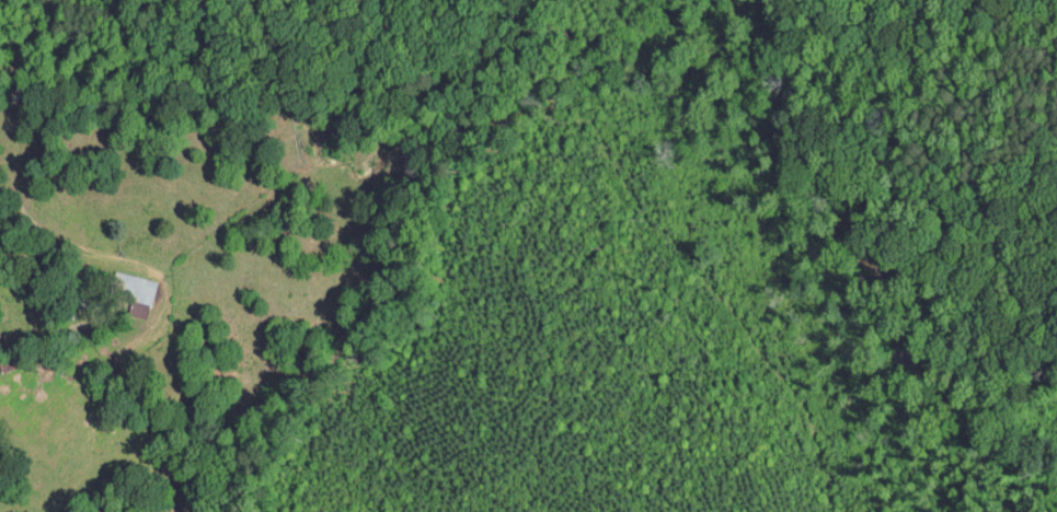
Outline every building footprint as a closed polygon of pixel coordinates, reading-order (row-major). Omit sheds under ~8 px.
[(143,276),(100,266),(95,288),(132,297),(131,301),(137,302),(143,276)]
